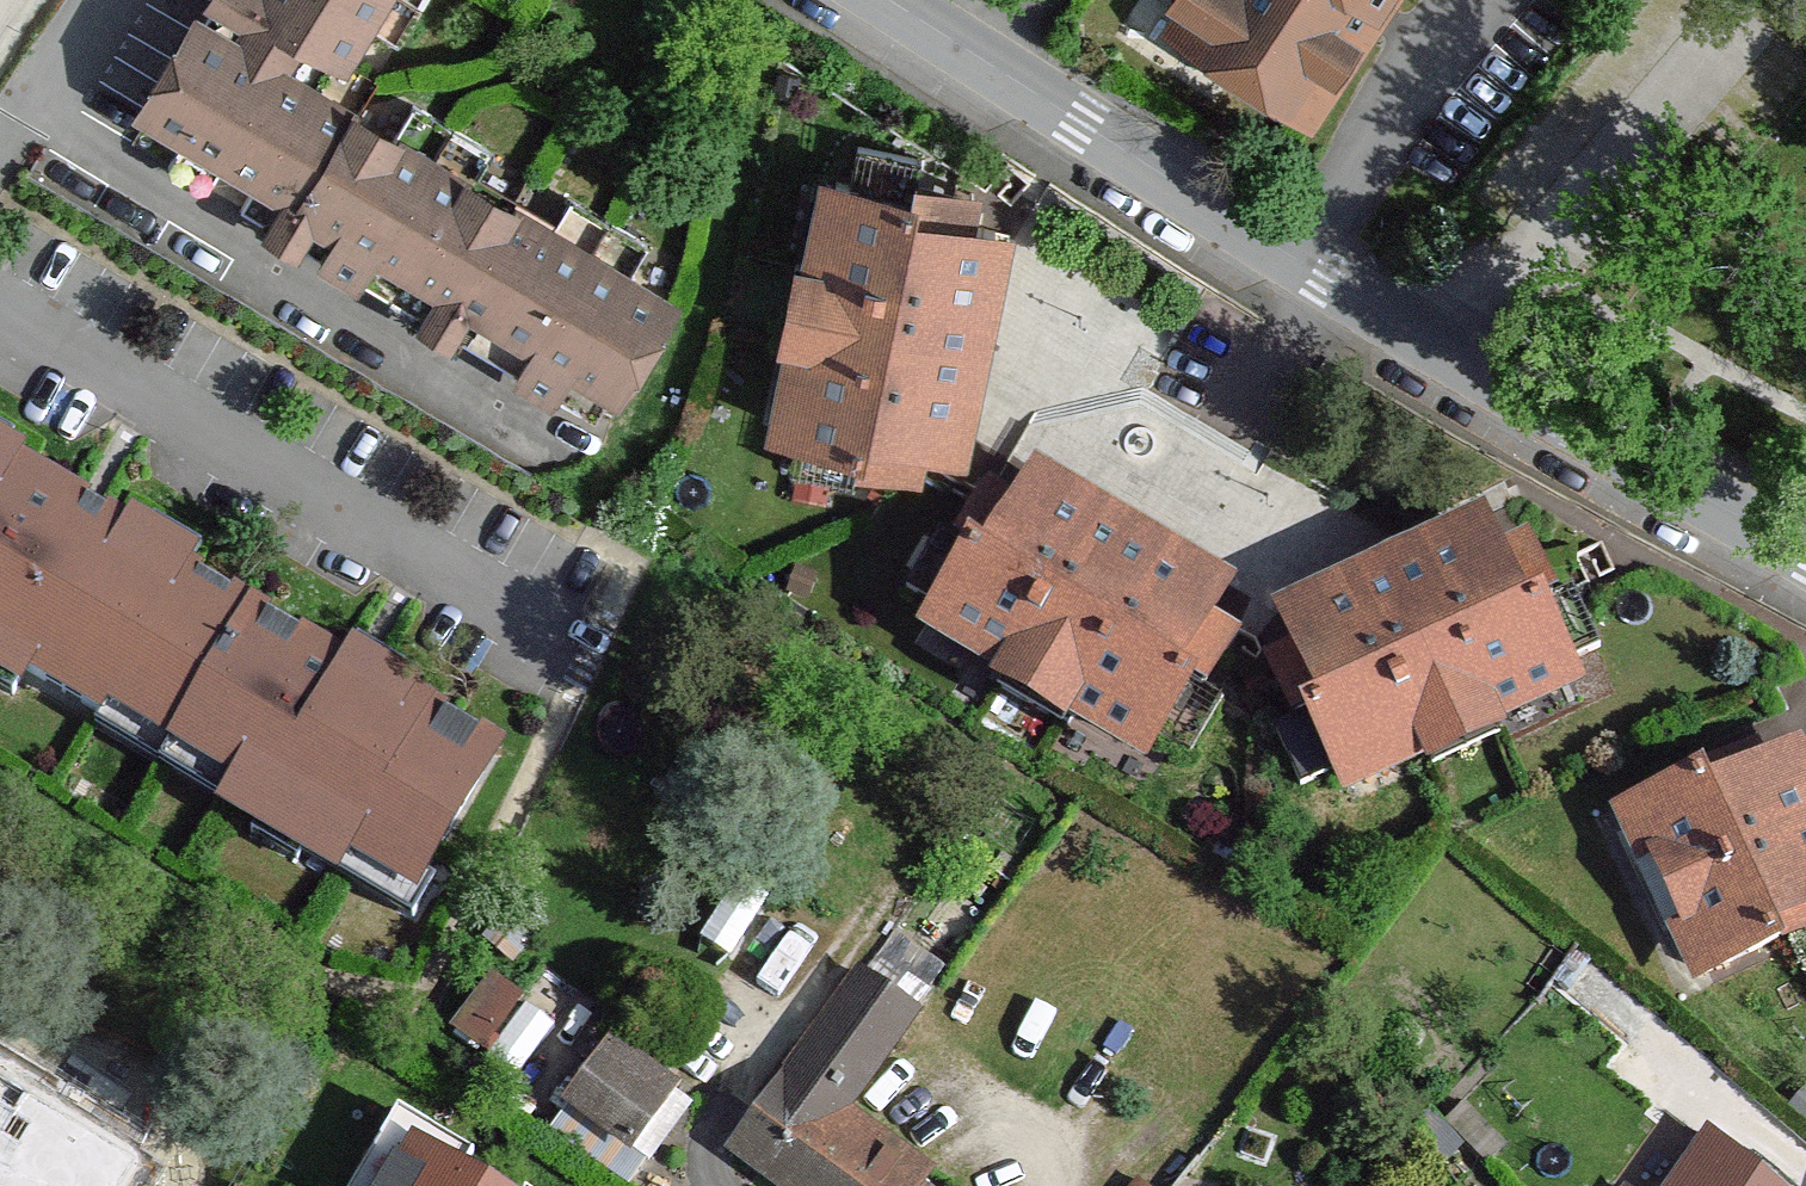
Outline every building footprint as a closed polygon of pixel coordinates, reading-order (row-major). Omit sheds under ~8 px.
[(483,348),(505,312),(540,333),(519,369),(595,416),(617,380),(615,379),(662,302),(625,280),(648,241),(572,195),(548,234),(467,184),(490,146),(414,99),(390,138),(313,91),(360,13),(399,37),(421,0),(258,0),(248,16),(222,0),(215,0),(155,101),(190,122),(169,158),(209,182),(225,155),(258,175),(242,202),(272,221),(292,189),(318,204),(299,236),(361,274),(383,238),(417,259),(395,295),(427,314),(447,281),(472,296),(452,329),(483,348)] [(248,16),(258,0),(222,0),(248,16)] [(1181,14),(1308,99),(1367,11),(1374,0),(1191,0),(1181,14)] [(835,177),(818,266),(803,339),(785,427),(798,429),(791,467),(856,479),(861,456),(867,425),(922,437),(953,442),(961,405),(967,376),(968,369),(914,357),(921,327),(974,339),(984,292),(990,263),(996,227),(967,220),(910,208),(915,177),(919,156),(856,143),(849,180),(835,177)] [(225,155),(209,182),(242,202),(258,175),(225,155)] [(973,190),(915,177),(910,208),(967,220),(973,190)] [(292,189),(272,221),(299,236),(318,204),(292,189)] [(361,274),(395,295),(417,259),(383,238),(361,274)] [(803,339),(818,266),(795,261),(780,333),(803,339)] [(1005,266),(990,263),(984,292),(999,296),(1005,266)] [(447,281),(427,314),(452,329),(472,296),(447,281)] [(505,312),(483,348),(519,369),(540,333),(505,312)] [(914,357),(968,369),(974,339),(921,327),(914,357)] [(967,376),(961,405),(976,407),(981,379),(967,376)] [(867,425),(861,456),(917,466),(922,437),(867,425)] [(0,431),(0,459),(2,460),(13,439),(0,431)] [(33,678),(102,719),(111,705),(236,777),(228,791),(350,863),(356,853),(417,889),(426,874),(496,755),(478,744),(481,740),(412,700),(368,674),(362,683),(342,671),(314,655),(317,651),(188,575),(190,570),(143,543),(100,517),(93,529),(35,495),(42,484),(2,460),(0,459),(0,659),(33,678)] [(1129,538),(1090,514),(1066,499),(1033,481),(1017,506),(988,554),(962,540),(940,526),(906,582),(940,602),(934,613),(1010,659),(1073,699),(1149,744),(1157,730),(1192,750),(1224,696),(1205,683),(1177,666),(1206,618),(1220,593),(1185,573),(1161,558),(1156,555),(1130,599),(1103,583),(1129,538)] [(1066,499),(1090,514),(1097,501),(1074,487),(1066,499)] [(991,490),(962,540),(988,554),(1017,506),(991,490)] [(202,549),(155,522),(143,543),(190,570),(202,549)] [(1425,558),(1420,560),(1443,607),(1414,621),(1391,572),(1351,591),(1325,602),(1287,620),(1300,649),(1324,702),(1296,714),(1276,724),(1303,782),(1337,767),(1345,777),(1426,740),(1493,709),(1573,672),(1567,658),(1603,642),(1577,584),(1554,593),(1523,608),(1498,555),(1486,529),(1451,545),(1425,558)] [(1418,543),(1425,558),(1451,545),(1445,531),(1418,543)] [(1156,555),(1129,538),(1103,583),(1130,599),(1156,555)] [(1530,540),(1498,555),(1523,608),(1554,593),(1530,540)] [(1161,558),(1185,573),(1194,558),(1169,544),(1161,558)] [(1420,560),(1391,572),(1414,621),(1443,607),(1420,560)] [(1325,602),(1351,591),(1344,578),(1319,589),(1325,602)] [(1177,666),(1205,683),(1234,634),(1206,618),(1177,666)] [(424,678),(360,640),(342,671),(362,683),(368,674),(412,700),(424,678)] [(1271,662),(1296,714),(1324,702),(1300,649),(1271,662)] [(0,659),(0,690),(20,702),(33,678),(0,659)] [(1073,699),(1010,659),(999,680),(1061,717),(1073,699)] [(111,705),(102,719),(97,727),(260,823),(253,835),(299,862),(303,855),(416,921),(439,881),(426,874),(417,889),(356,853),(350,863),(228,791),(236,777),(111,705)] [(1493,709),(1426,740),(1435,760),(1503,728),(1493,709)] [(1753,748),(1704,771),(1711,786),(1761,764),(1753,748)] [(1761,764),(1711,786),(1704,771),(1632,804),(1706,968),(1778,935),(1772,921),(1805,906),(1805,784),(1790,751),(1761,764)] [(1778,935),(1805,923),(1805,906),(1772,921),(1778,935)] [(807,1185),(915,1185),(932,1164),(845,1100),(910,1010),(861,973),(780,1082),(740,1136),(807,1185)] [(459,1031),(483,1047),(514,998),(493,983),(459,1031)] [(566,1099),(649,1154),(688,1101),(606,1045),(566,1099)] [(150,1154),(0,1066),(0,1185),(131,1185),(150,1154)] [(1415,1126),(1441,1157),(1463,1137),(1433,1106),(1415,1126)] [(1713,1133),(1673,1185),(1778,1185),(1713,1133)] [(412,1144),(386,1185),(481,1185),(412,1144)] [(1646,1174),(1635,1185),(1657,1185),(1646,1174)]
